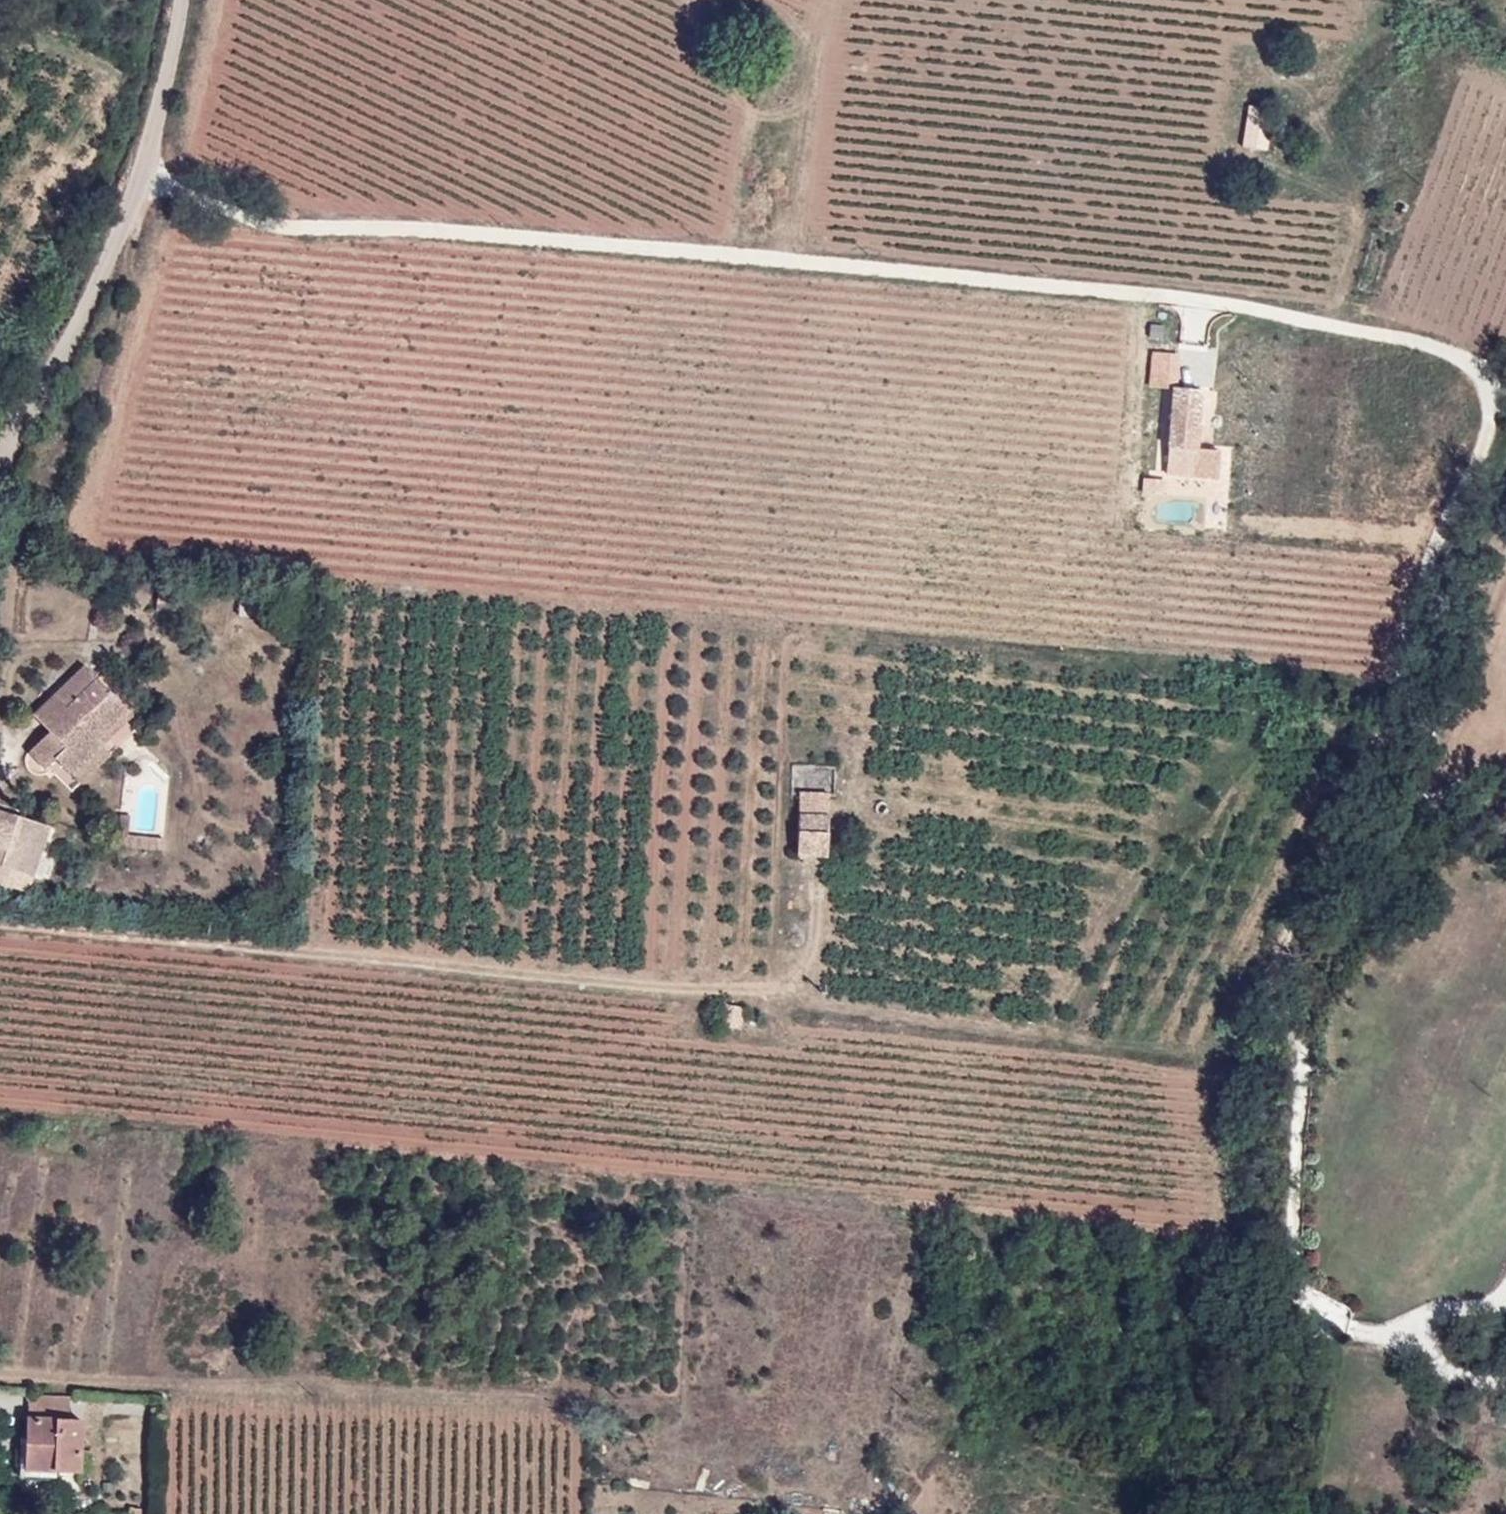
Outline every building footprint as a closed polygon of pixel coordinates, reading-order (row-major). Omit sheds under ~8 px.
[(1232,160),(1250,165),(1258,134),(1240,130),(1232,160)] [(1152,461),(1185,463),(1190,404),(1158,401),(1152,461)] [(27,723),(44,740),(23,761),(39,779),(50,766),(75,792),(105,763),(96,754),(127,725),(77,673),(27,723)] [(792,799),(791,821),(807,822),(808,799),(792,799)] [(821,799),(808,799),(807,822),(820,822),(821,799)] [(28,884),(44,835),(0,820),(0,876),(28,884)] [(791,821),(789,862),(819,862),(820,822),(807,822),(791,821)] [(157,846),(122,843),(124,823),(114,824),(111,852),(156,858),(157,846)] [(28,1393),(25,1417),(68,1421),(70,1396),(28,1393)] [(48,1464),(47,1471),(72,1474),(79,1422),(68,1421),(25,1417),(22,1441),(13,1441),(11,1459),(48,1464)] [(47,1471),(48,1464),(11,1459),(10,1473),(46,1478),(47,1471)]
